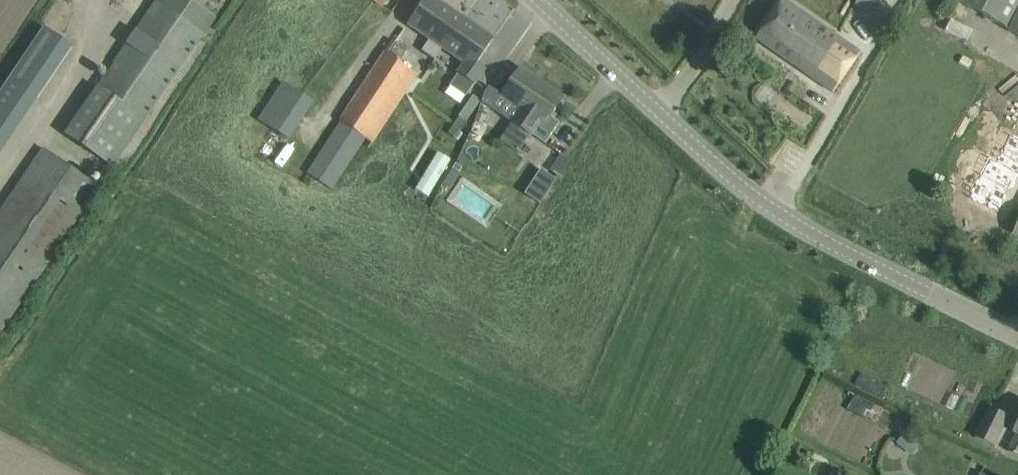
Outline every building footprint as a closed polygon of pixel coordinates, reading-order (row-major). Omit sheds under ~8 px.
[(64,135),(114,169),(215,18),(188,0),(158,0),(64,135)] [(406,25),(428,40),(421,50),(434,59),(441,49),(462,63),(456,72),(475,85),(486,69),(476,63),(494,37),(440,0),(423,0),(406,25)] [(755,39),(833,93),(861,53),(783,0),(782,0),(755,39)] [(1017,37),(1017,0),(953,0),(1008,29),(1007,31),(1017,37)] [(838,30),(847,16),(835,8),(826,22),(838,30)] [(44,27),(9,79),(37,97),(72,46),(44,27)] [(364,141),(371,145),(417,75),(385,54),(306,174),(331,191),(364,141)] [(511,122),(499,140),(517,152),(529,134),(530,135),(544,144),(548,139),(559,123),(549,116),(551,114),(562,98),(540,82),(539,84),(520,71),(521,70),(520,69),(508,85),(501,95),(520,109),(511,122)] [(260,121),(290,141),(314,103),(284,83),(260,121)] [(487,93),(460,157),(475,163),(503,100),(487,93)] [(481,100),(473,94),(459,115),(467,120),(481,100)] [(997,212),(1009,190),(1011,191),(1017,178),(1017,138),(1011,134),(1011,135),(997,162),(987,157),(966,197),(997,212)] [(0,212),(0,335),(101,188),(44,148),(0,212)] [(541,169),(525,193),(541,203),(542,201),(557,179),(541,169)] [(845,391),(838,404),(868,420),(869,417),(901,434),(908,422),(866,403),(845,391)] [(976,438),(996,448),(1011,417),(991,407),(976,438)] [(1017,456),(1017,430),(1007,451),(1017,456)] [(906,433),(898,444),(911,456),(920,446),(906,433)]
